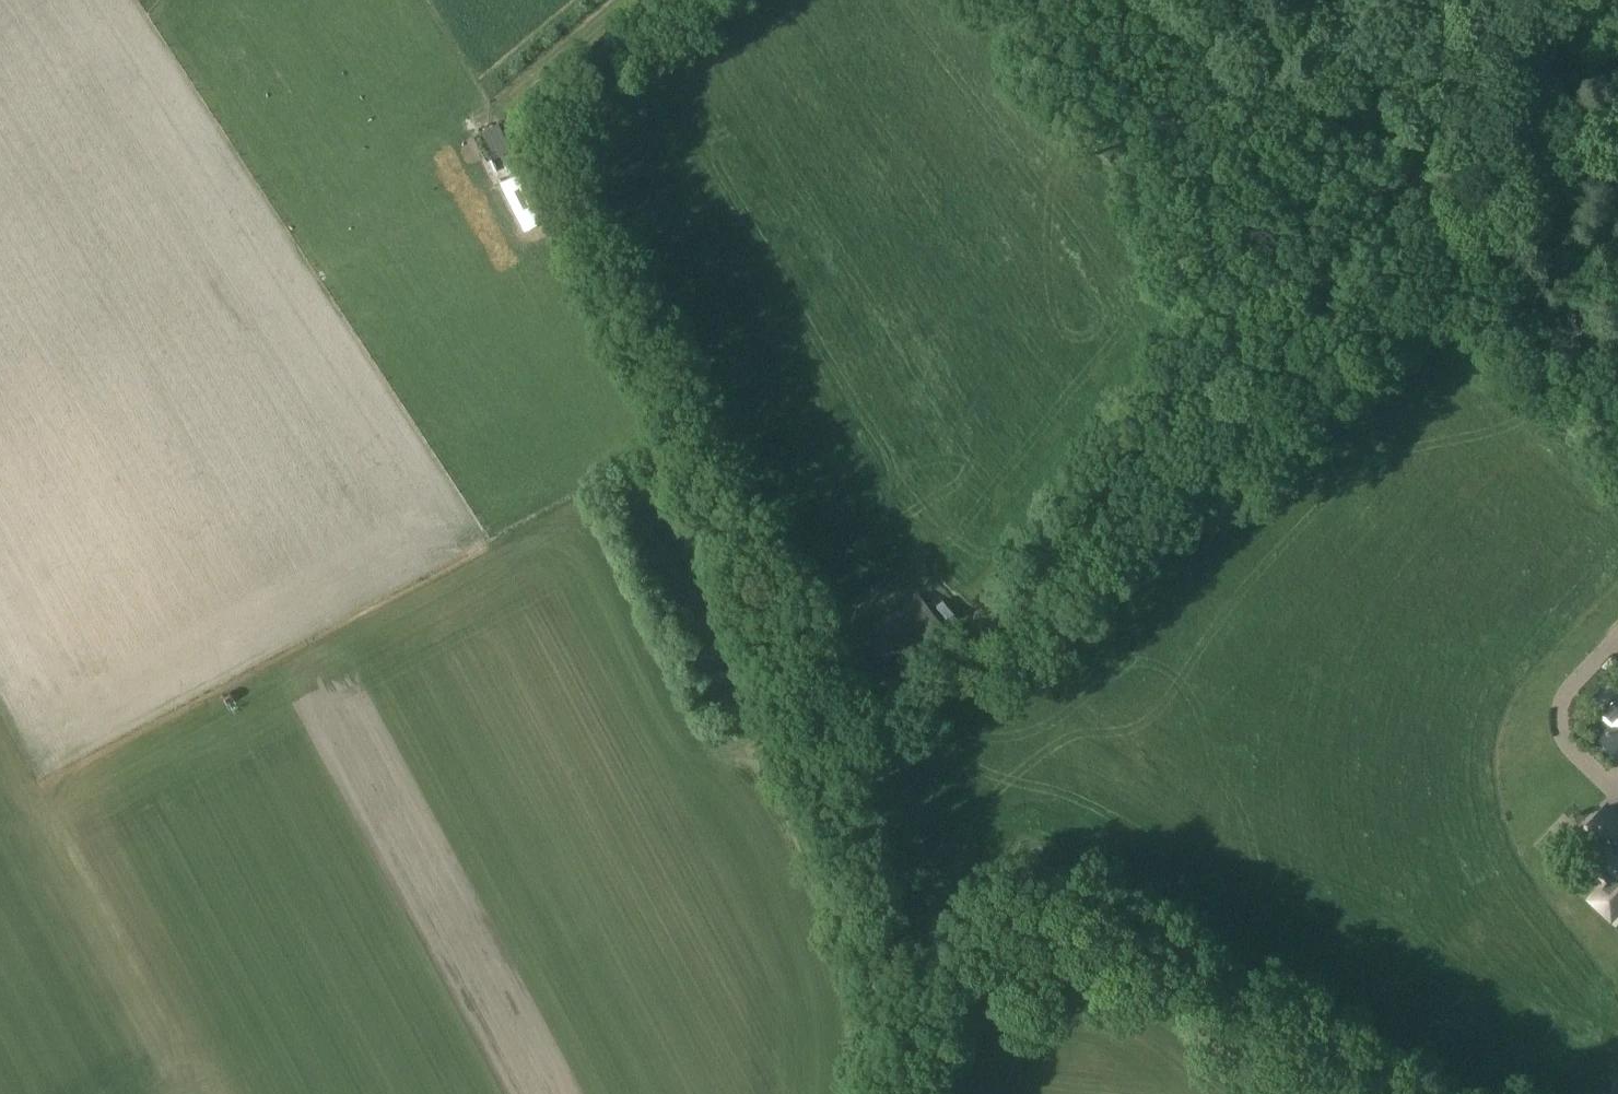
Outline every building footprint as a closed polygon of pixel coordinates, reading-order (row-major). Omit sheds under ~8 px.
[(499,183),(523,233),(546,221),(521,172),(499,183)] [(919,595),(865,636),(893,672),(946,631),(919,595)] [(1603,715),(1617,729),(1617,700),(1603,715)] [(1603,895),(1603,900),(1616,912),(1617,912),(1617,819),(1617,818),(1595,840),(1612,856),(1597,872),(1611,886),(1603,895)]
